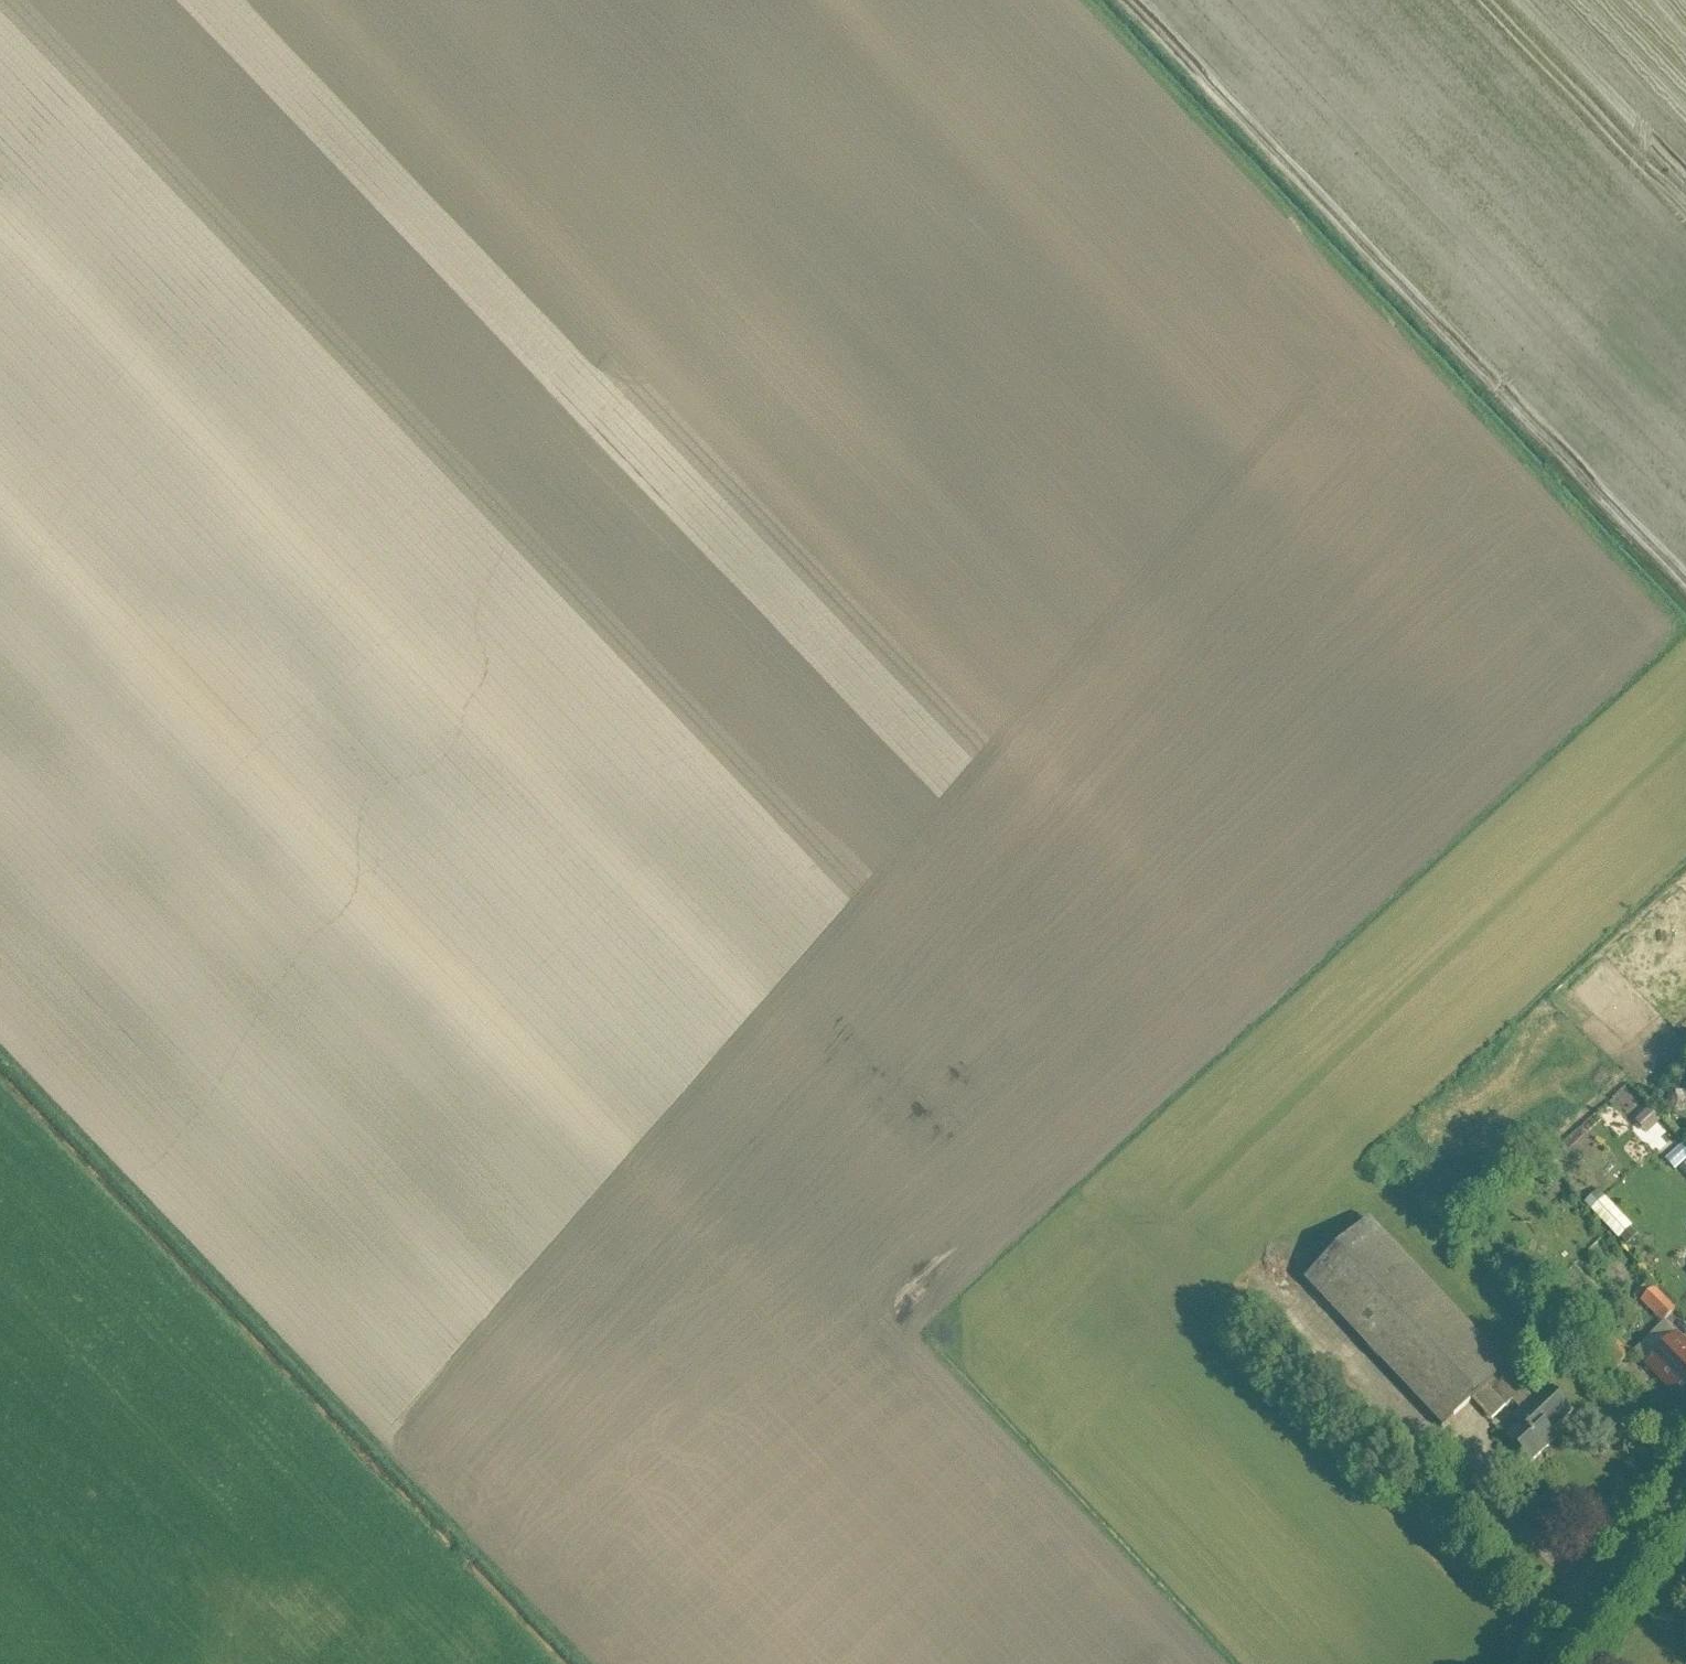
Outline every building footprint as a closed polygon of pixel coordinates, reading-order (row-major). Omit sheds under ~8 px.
[(1551,1436),(1572,1416),(1548,1390),(1534,1404),(1525,1394),(1528,1391),(1370,1224),(1305,1285),(1443,1432),(1487,1391),(1506,1411),(1513,1405),(1522,1415),(1515,1421),(1521,1428),(1507,1441),(1531,1466),(1557,1442),(1551,1436)] [(1663,1326),(1676,1314),(1654,1292),(1642,1304),(1663,1326)] [(1618,1372),(1630,1359),(1609,1337),(1596,1349),(1618,1372)] [(1677,1337),(1645,1369),(1673,1397),(1676,1394),(1685,1405),(1685,1346),(1677,1337)]
